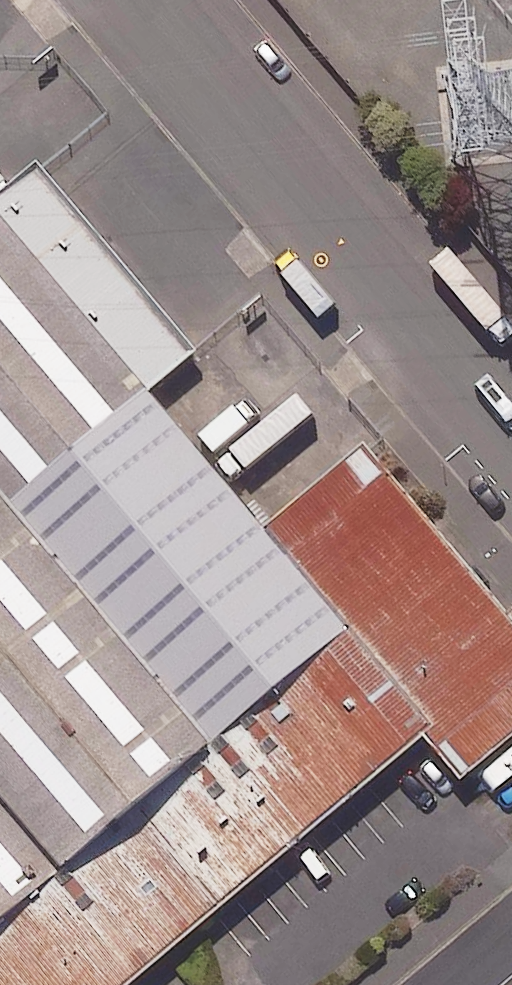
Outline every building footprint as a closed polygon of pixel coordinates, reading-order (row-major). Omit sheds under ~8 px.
[(146,389),(195,348),(38,161),(0,193),(0,215),(146,389)] [(0,215),(0,492),(9,502),(146,389),(0,215)] [(263,526),(146,389),(9,502),(210,743),(347,627),(263,526)] [(432,726),(422,734),(459,778),(511,734),(511,619),(364,443),(263,526),(347,627),(432,726)] [(62,868),(210,743),(9,502),(0,492),(0,796),(62,868)] [(422,734),(432,726),(347,627),(210,743),(62,868),(0,920),(0,984),(125,984),(422,734)] [(62,868),(0,796),(0,920),(62,868)]
